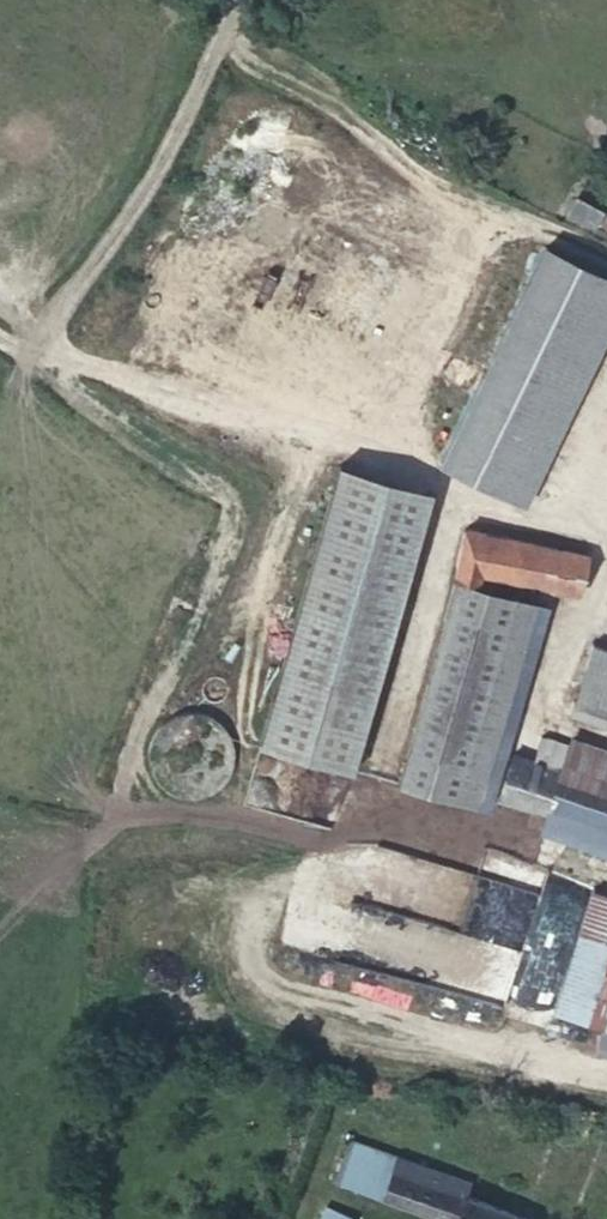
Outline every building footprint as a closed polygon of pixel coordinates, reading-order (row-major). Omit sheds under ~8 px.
[(576,198),(571,210),(598,221),(603,210),(576,198)] [(440,458),(526,496),(606,323),(606,274),(541,242),(440,458)] [(437,493),(345,467),(266,744),(359,770),(437,493)] [(585,552),(463,526),(452,574),(469,579),(475,580),(479,566),(577,589),(585,552)] [(469,579),(397,778),(496,812),(499,801),(516,751),(568,612),(475,580),(469,579)] [(601,637),(577,704),(606,715),(606,639),(601,637)] [(565,769),(606,783),(606,743),(579,733),(573,746),(565,769)] [(565,769),(573,746),(546,738),(537,759),(565,769)] [(499,801),(545,819),(565,769),(537,759),(516,751),(499,801)] [(565,769),(545,819),(543,830),(606,852),(606,783),(565,769)] [(571,880),(532,994),(606,1020),(606,893),(571,880)] [(509,995),(514,940),(429,932),(424,987),(509,995)] [(329,1184),(428,1218),(517,1218),(464,1200),(469,1185),(341,1138),(329,1184)] [(326,1198),(320,1218),(357,1218),(359,1214),(326,1198)]
